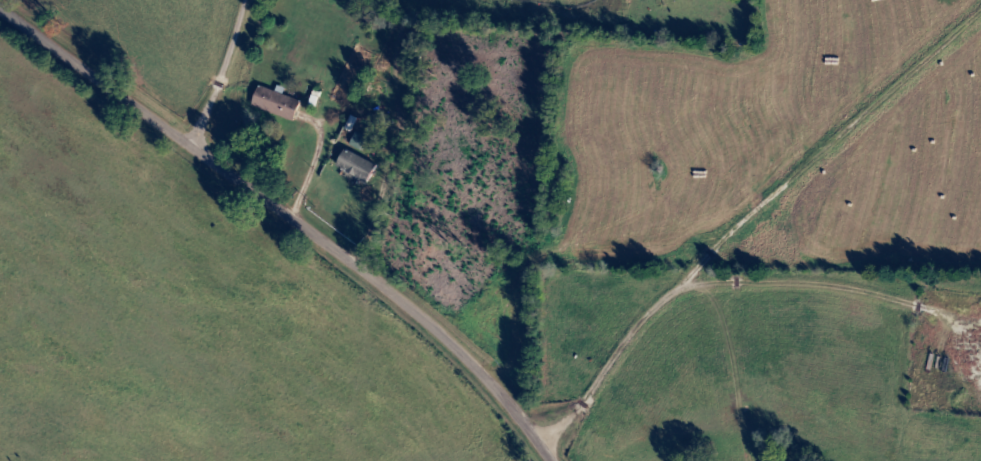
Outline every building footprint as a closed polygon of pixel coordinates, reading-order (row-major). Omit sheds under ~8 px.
[(302,102),(259,86),(252,107),(294,122),(302,102)] [(362,151),(368,138),(356,133),(350,146),(362,151)] [(377,164),(344,152),(337,170),(370,182),(377,164)]
